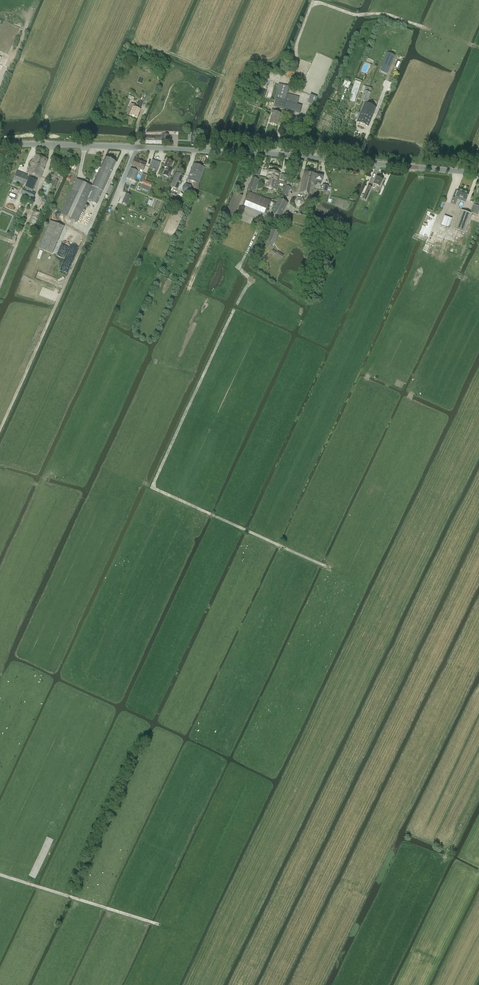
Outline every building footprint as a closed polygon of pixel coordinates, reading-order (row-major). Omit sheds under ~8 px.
[(389,71),(395,55),(388,53),(382,68),(381,71),(387,74),(389,71)] [(355,97),(361,82),(356,80),(350,95),(355,97)] [(276,99),(274,107),(283,109),(283,108),(300,113),(302,106),(297,105),(299,97),(288,94),(289,87),(279,84),(275,99),(276,99)] [(364,92),(361,101),(367,103),(372,89),(363,86),(361,91),(364,92)] [(315,106),(318,97),(310,95),(308,103),(310,104),(315,106)] [(128,108),(126,114),(137,119),(141,109),(140,109),(143,102),(140,100),(139,103),(138,102),(137,105),(134,105),(132,110),(128,108)] [(267,101),(264,109),(266,109),(266,110),(271,112),(271,111),(273,112),(270,123),(277,125),(281,113),(275,112),(276,110),(272,109),(273,103),(267,101)] [(372,117),(376,107),(365,103),(361,112),(372,117)] [(368,127),(372,117),(361,112),(357,122),(368,127)] [(145,136),(145,144),(162,144),(162,141),(168,141),(168,134),(162,134),(162,137),(145,136)] [(28,174),(29,174),(37,178),(39,178),(41,178),(43,171),(48,159),(36,155),(28,174)] [(109,165),(114,167),(116,162),(105,157),(101,168),(105,170),(106,168),(108,168),(109,165)] [(132,166),(134,167),(138,168),(141,170),(143,171),(146,164),(134,159),(132,166)] [(169,178),(172,171),(170,170),(173,162),(170,161),(170,160),(169,159),(168,160),(167,160),(164,167),(166,168),(163,175),(169,178)] [(193,183),(199,166),(193,164),(187,180),(193,183)] [(97,204),(114,167),(109,165),(108,168),(106,168),(105,170),(101,168),(92,186),(77,179),(61,214),(78,222),(88,200),(97,204)] [(205,168),(199,166),(193,183),(193,189),(198,190),(199,184),(205,168)] [(130,169),(127,178),(136,182),(136,181),(135,180),(138,172),(139,172),(141,170),(138,168),(134,167),(133,170),(130,169)] [(276,190),(280,173),(268,170),(264,187),(276,190)] [(37,178),(29,174),(28,175),(17,171),(13,180),(26,185),(25,187),(33,190),(37,181),(36,180),(37,178)] [(177,171),(170,186),(177,190),(184,176),(179,174),(180,172),(179,172),(177,171)] [(314,183),(316,174),(304,171),(301,193),(306,195),(305,200),(310,201),(311,201),(311,200),(310,200),(314,183)] [(316,174),(314,183),(321,184),(321,182),(322,182),(323,176),(316,174)] [(374,184),(372,188),(375,189),(376,185),(380,187),(383,180),(376,177),(373,184),(374,184)] [(248,189),(254,191),(259,180),(253,178),(248,189)] [(46,195),(51,184),(45,181),(40,192),(44,194),(43,196),(45,197),(46,195)] [(186,184),(183,188),(184,192),(188,193),(192,190),(190,185),(186,184)] [(322,185),(321,191),(324,191),(323,194),(329,195),(330,193),(327,192),(328,186),(322,185)] [(366,200),(369,192),(371,187),(369,185),(363,199),(366,200)] [(286,195),(290,188),(286,186),(281,196),(283,198),(285,195),(286,195)] [(33,199),(35,194),(23,188),(21,193),(33,199)] [(453,198),(451,203),(455,205),(457,200),(465,203),(466,200),(466,201),(469,193),(458,189),(455,197),(456,196),(456,197),(455,199),(453,198)] [(249,192),(244,203),(266,212),(270,200),(249,192)] [(127,205),(131,195),(126,193),(122,203),(127,205)] [(234,193),(231,201),(237,204),(240,196),(234,193)] [(296,206),(301,207),(305,203),(303,198),(298,197),(295,201),(296,206)] [(281,216),(288,203),(280,199),(273,212),(281,216)] [(478,212),(478,209),(478,207),(473,205),(472,209),(471,213),(477,215),(478,212)] [(181,218),(184,210),(177,207),(174,215),(181,218)] [(454,229),(465,233),(472,215),(461,211),(454,229)] [(444,216),(441,224),(448,227),(452,219),(444,216)] [(50,253),(61,226),(50,221),(38,248),(50,253)] [(275,244),(279,232),(272,229),(268,241),(275,244)] [(283,256),(278,251),(275,255),(281,260),(283,256)]
